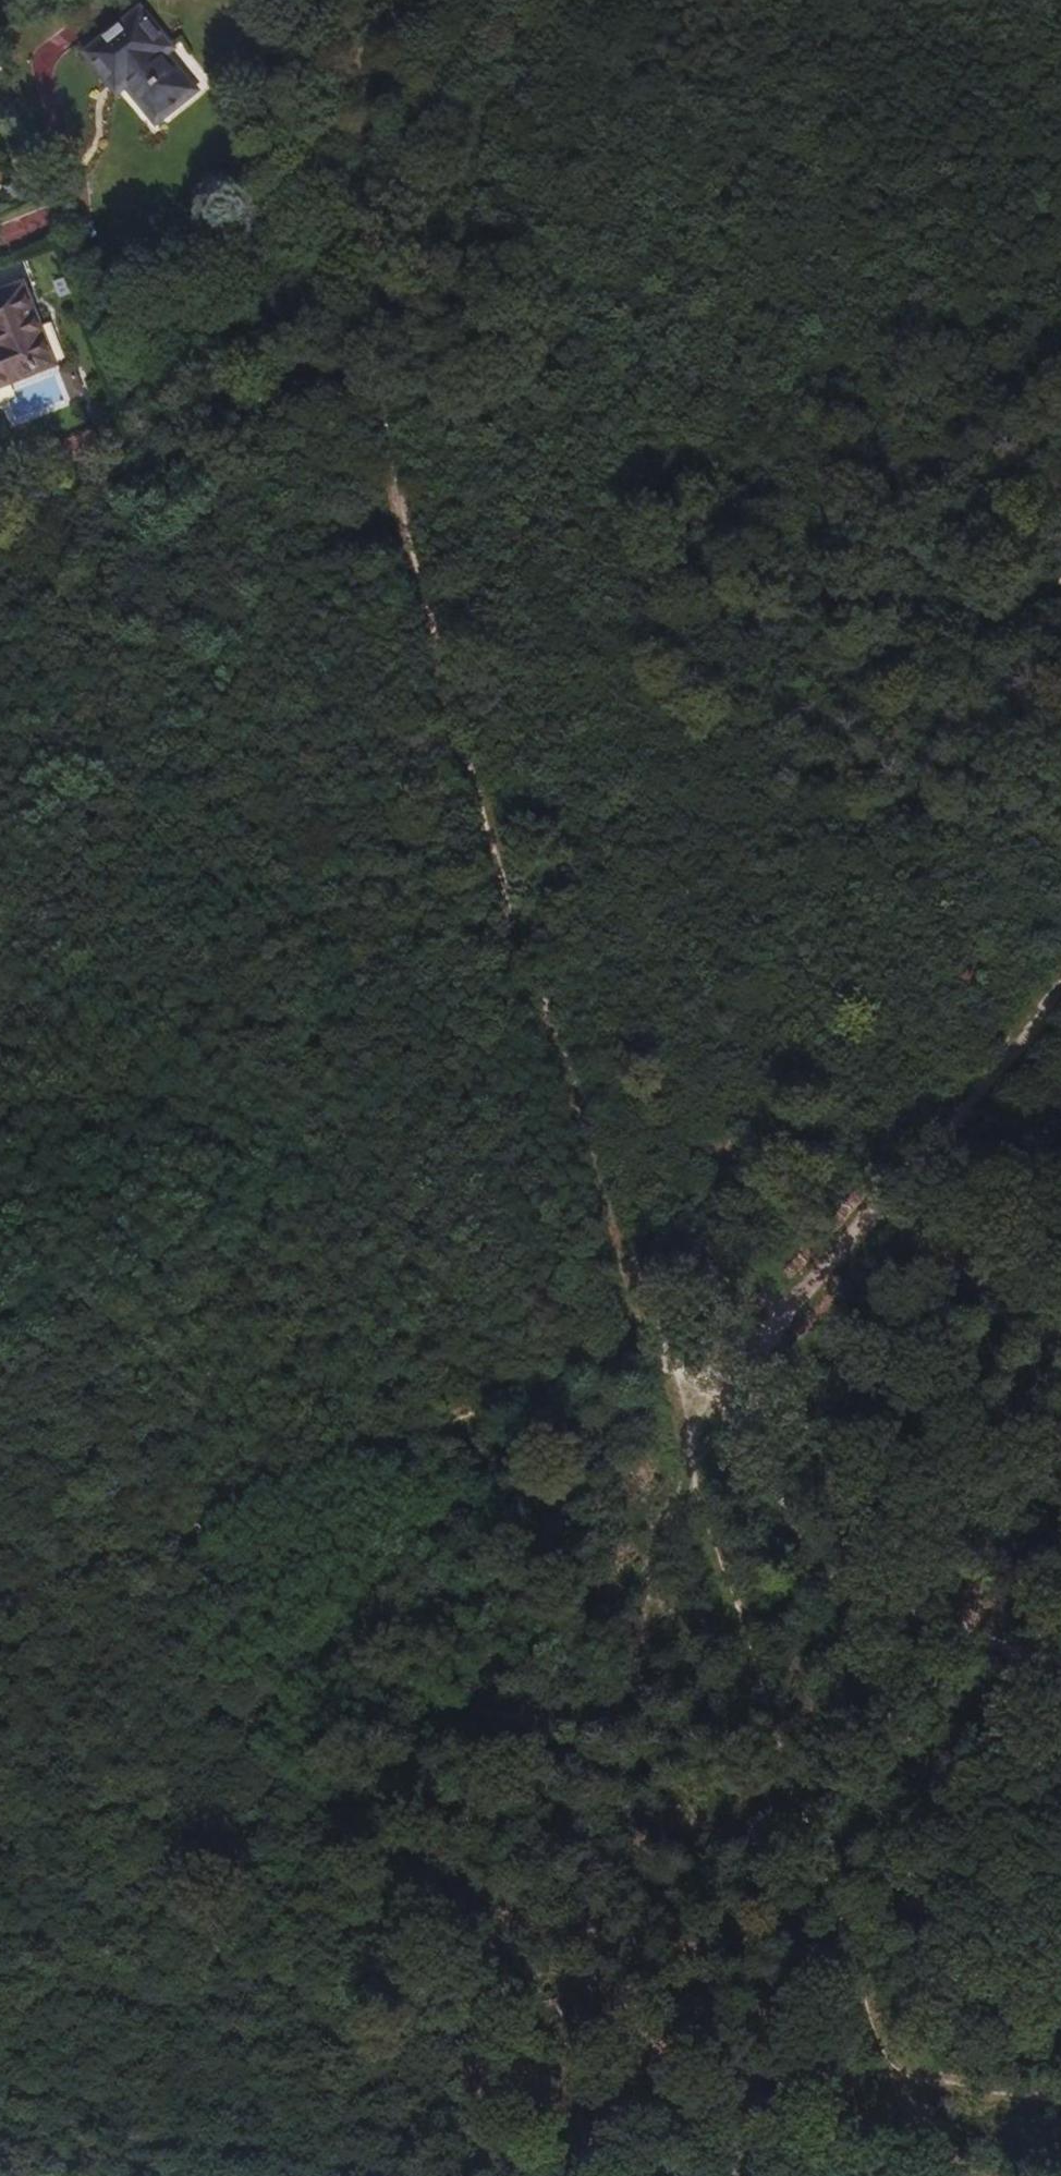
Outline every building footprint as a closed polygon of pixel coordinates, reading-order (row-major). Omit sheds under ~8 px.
[(199,102),(162,71),(166,66),(128,35),(85,88),(114,112),(122,102),(169,140),(199,102)] [(21,301),(0,309),(0,397),(51,378),(21,301)] [(75,395),(71,382),(57,387),(61,400),(75,395)]
